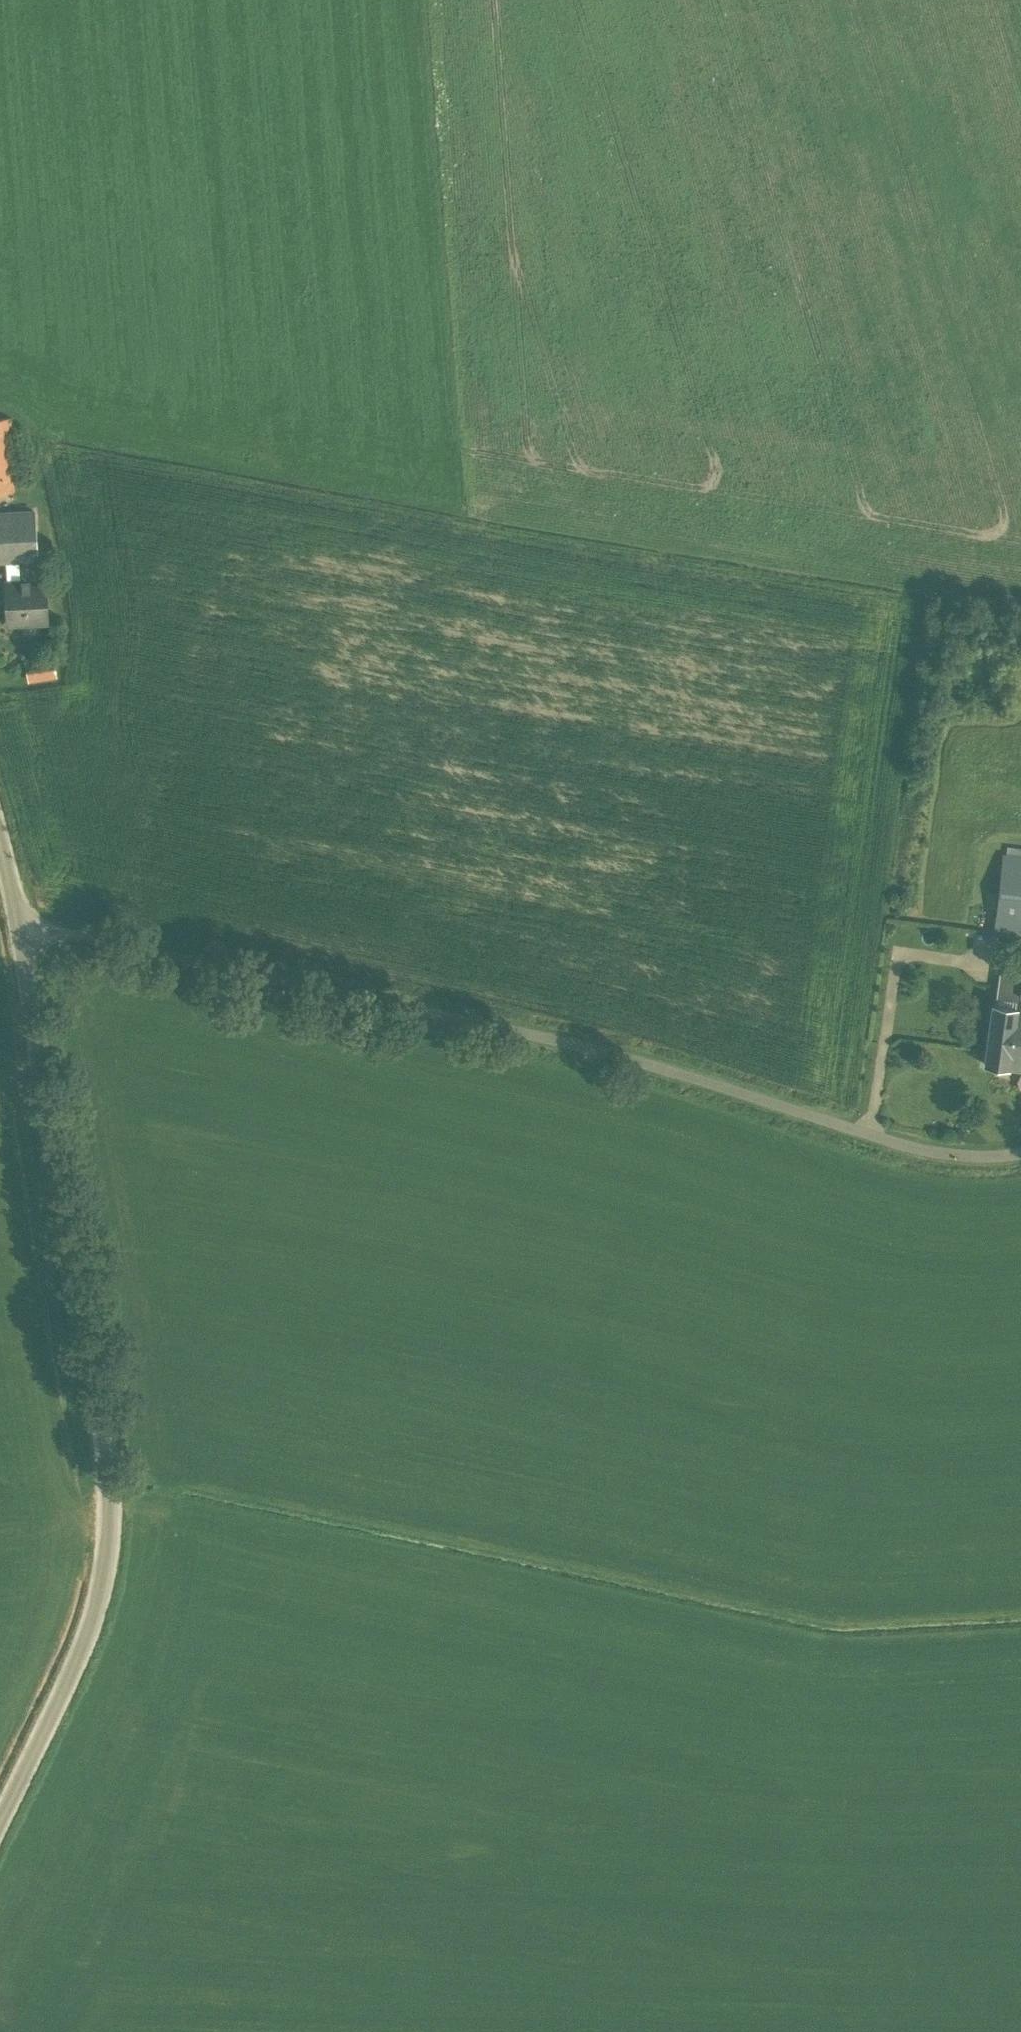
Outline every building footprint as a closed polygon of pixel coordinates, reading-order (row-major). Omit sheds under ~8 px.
[(11,417),(0,417),(0,493),(15,492),(11,417)] [(36,561),(39,561),(36,508),(0,510),(0,563),(20,562),(21,582),(4,583),(7,625),(48,622),(45,581),(37,581),(36,561)] [(28,683),(58,678),(53,654),(24,660),(28,683)] [(1002,853),(993,936),(1020,939),(1020,855),(1002,853)] [(1020,1070),(1020,1003),(1017,1002),(1016,1007),(992,1004),(985,1064),(1011,1067),(1013,1070),(1020,1071),(1020,1070)]
